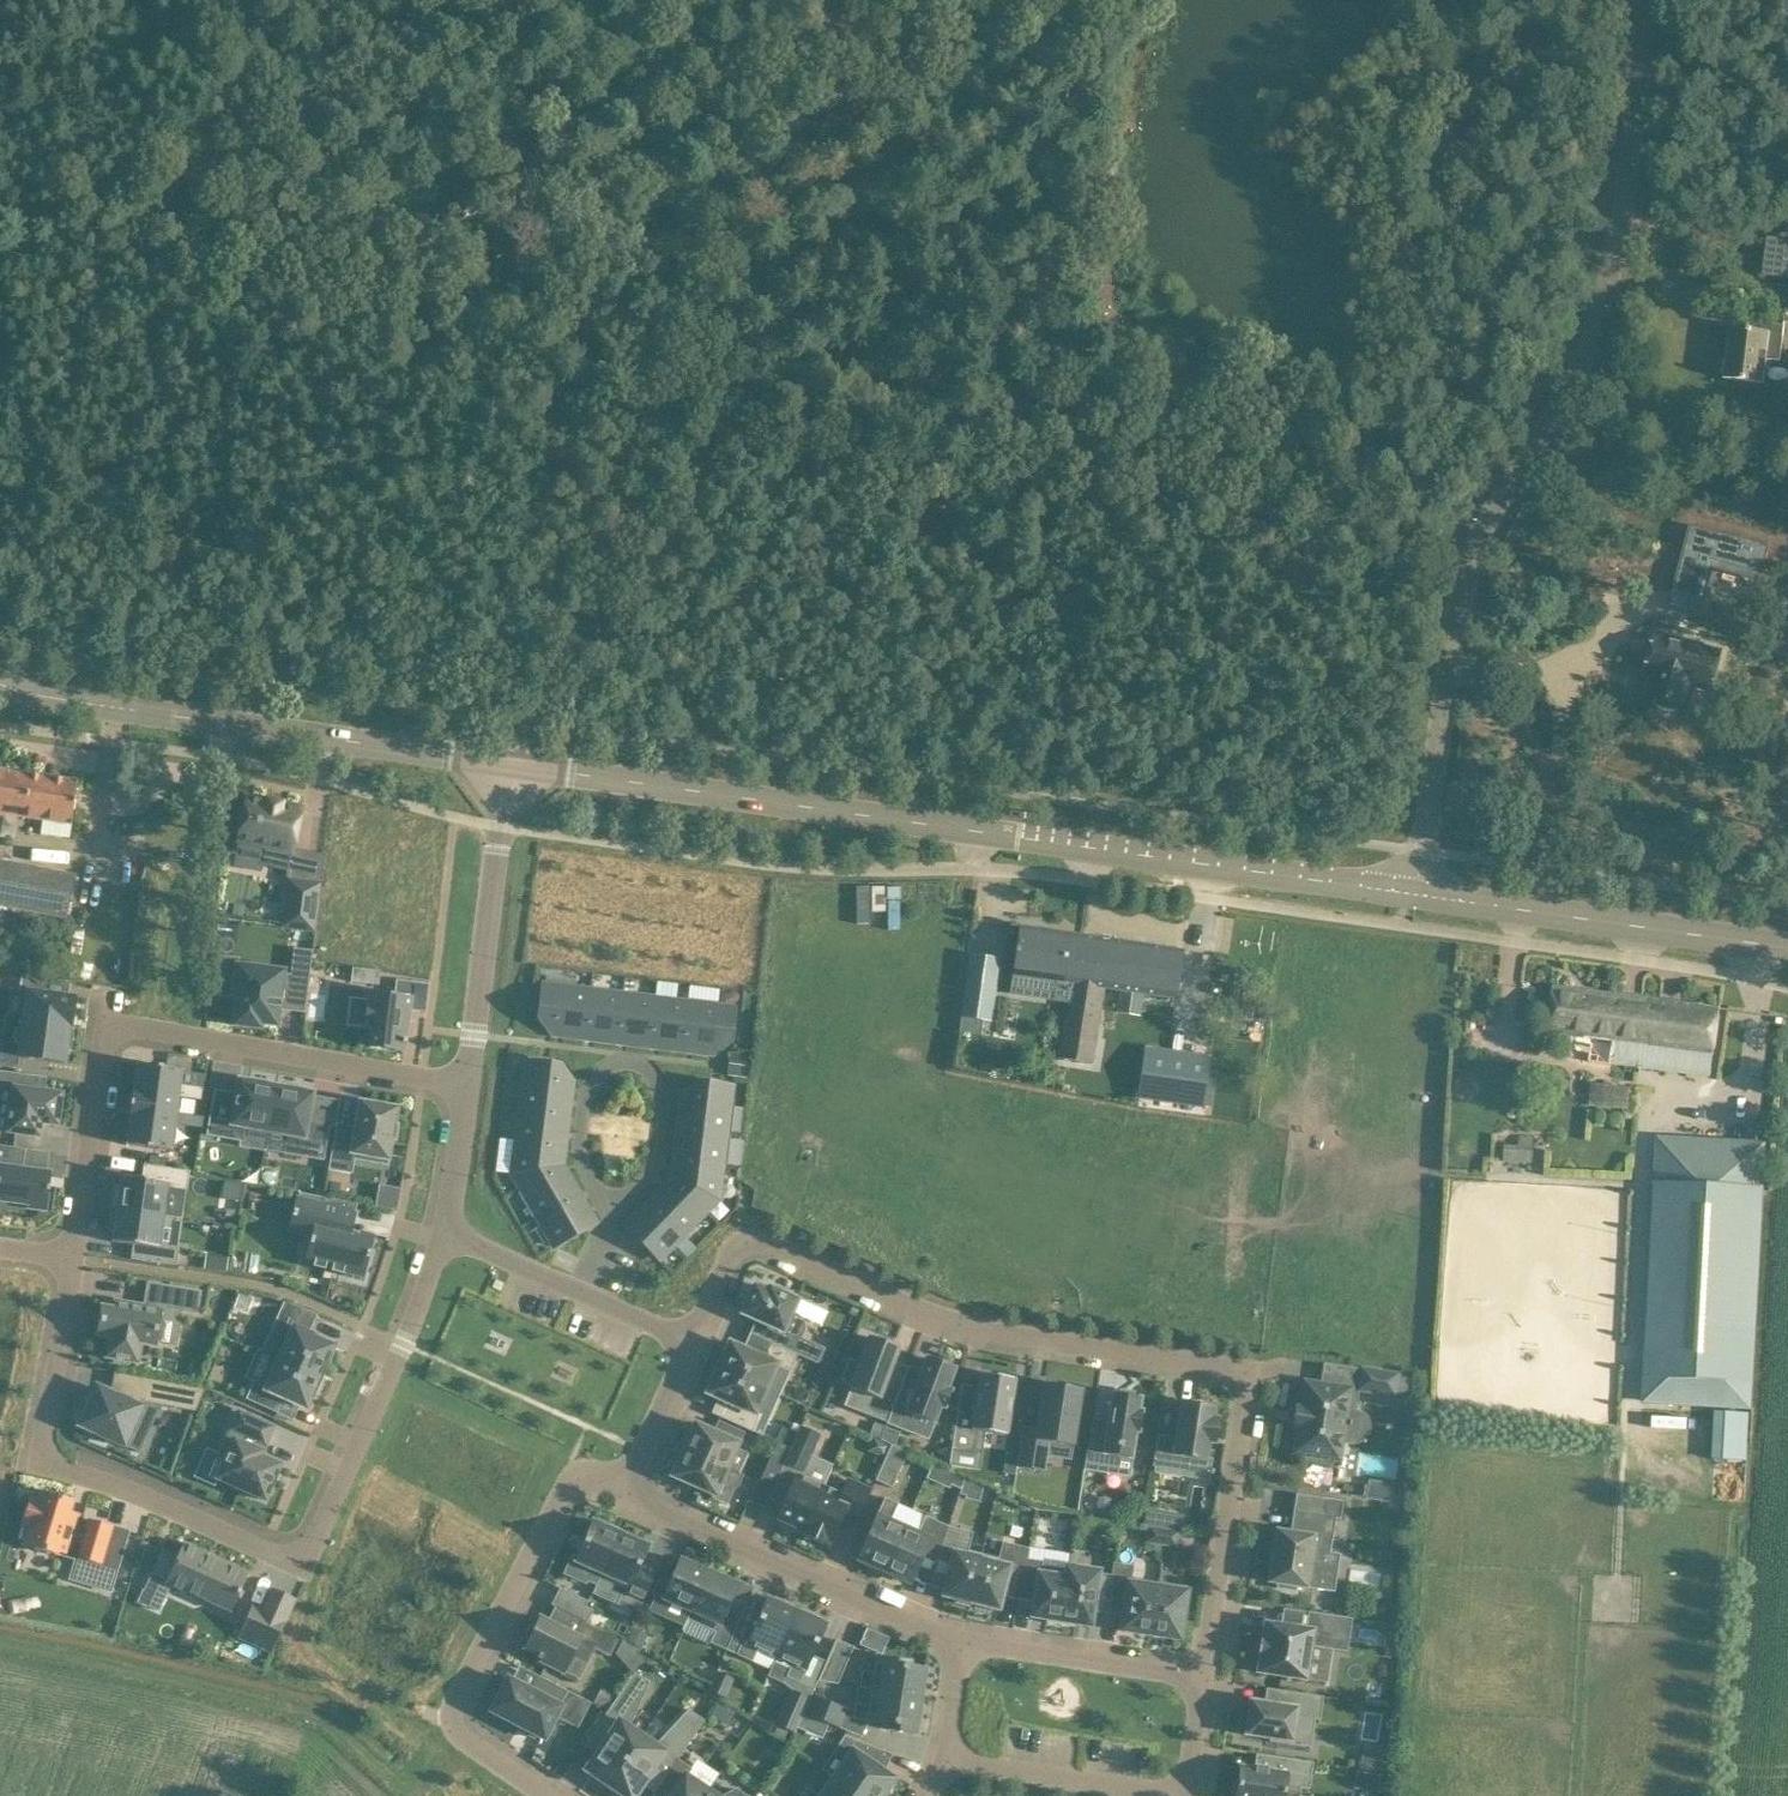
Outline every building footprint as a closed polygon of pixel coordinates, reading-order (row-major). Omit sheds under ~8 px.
[(1766,238),(1766,242),(1767,243),(1764,266),(1763,266),(1762,271),(1786,274),(1786,272),(1787,273),(1787,240),(1766,238)] [(1724,379),(1747,381),(1764,383),(1767,359),(1780,360),(1784,325),(1753,322),(1752,330),(1729,328),(1724,379)] [(1686,538),(1670,602),(1697,609),(1707,573),(1759,586),(1766,559),(1686,538)] [(1654,703),(1654,704),(1656,706),(1659,708),(1663,710),(1666,711),(1670,711),(1673,711),(1675,711),(1677,710),(1678,710),(1678,709),(1686,711),(1693,686),(1711,690),(1721,651),(1656,634),(1646,674),(1653,675),(1647,701),(1654,703)] [(71,824),(77,781),(0,770),(0,814),(71,824)] [(239,840),(234,866),(259,872),(260,866),(288,872),(293,848),(301,809),(281,805),(282,803),(267,800),(266,802),(247,798),(243,815),(240,814),(236,830),(240,830),(238,840),(239,840)] [(66,919),(75,874),(0,860),(0,907),(66,919)] [(289,882),(281,929),(313,934),(321,887),(289,882)] [(1019,927),(1015,951),(1012,974),(1068,983),(1066,993),(1071,994),(1068,1015),(1066,1014),(1059,1059),(1092,1064),(1104,988),(1176,998),(1183,951),(1019,927)] [(294,948),(289,981),(308,984),(313,951),(294,948)] [(217,955),(212,996),(237,999),(233,1025),(260,1028),(261,1024),(277,1026),(283,971),(239,965),(240,958),(217,955)] [(353,968),(351,982),(365,984),(366,969),(353,968)] [(22,976),(20,992),(26,992),(23,1019),(71,1026),(75,997),(69,996),(70,983),(22,976)] [(429,984),(396,980),(394,996),(377,994),(376,1001),(368,1000),(364,1027),(373,1029),(370,1047),(403,1052),(404,1044),(405,1045),(406,1040),(405,1040),(409,1011),(425,1013),(429,984)] [(983,1020),(989,1021),(994,985),(967,981),(961,1017),(983,1020)] [(556,995),(557,986),(543,985),(542,993),(556,995)] [(551,1034),(584,1038),(590,990),(557,986),(556,995),(555,1003),(554,1011),(551,1033),(551,1034)] [(1717,1032),(1720,1009),(1554,987),(1551,1010),(1547,1032),(1585,1037),(1582,1057),(1711,1075),(1717,1032)] [(616,1042),(622,994),(590,990),(584,1038),(616,1042)] [(556,995),(542,993),(541,1001),(555,1003),(556,995)] [(616,1042),(649,1046),(655,999),(622,994),(616,1042)] [(649,1046),(681,1050),(687,1003),(655,999),(649,1046)] [(555,1003),(541,1001),(540,1009),(554,1011),(555,1003)] [(718,1023),(719,1015),(720,1007),(687,1003),(681,1050),(714,1054),(714,1053),(717,1031),(718,1023)] [(734,1008),(720,1007),(719,1015),(733,1017),(734,1008)] [(554,1011),(540,1009),(539,1017),(551,1033),(554,1011)] [(718,1023),(732,1025),(733,1017),(719,1015),(718,1023)] [(959,1032),(981,1035),(983,1020),(961,1017),(959,1032)] [(0,1057),(0,1064),(18,1066),(19,1057),(65,1063),(67,1047),(71,1048),(73,1031),(70,1030),(70,1026),(71,1027),(71,1026),(23,1019),(19,1045),(2,1043),(0,1057)] [(717,1031),(731,1033),(732,1025),(718,1023),(717,1031)] [(717,1031),(714,1053),(730,1041),(731,1033),(717,1031)] [(939,1035),(937,1045),(952,1047),(953,1037),(939,1035)] [(1136,1099),(1201,1110),(1210,1060),(1145,1049),(1136,1099)] [(727,1076),(747,1079),(750,1056),(730,1053),(727,1076)] [(936,1057),(934,1067),(949,1069),(950,1059),(936,1057)] [(533,1076),(534,1062),(526,1061),(524,1075),(533,1076)] [(541,1077),(543,1063),(534,1062),(533,1076),(541,1077)] [(549,1078),(551,1064),(543,1063),(541,1077),(549,1078)] [(133,1090),(133,1091),(178,1097),(202,1100),(203,1088),(180,1085),(182,1072),(183,1072),(183,1070),(136,1064),(136,1065),(137,1066),(134,1090),(133,1090)] [(559,1065),(551,1064),(549,1078),(571,1081),(559,1065)] [(910,1065),(908,1074),(923,1076),(924,1066),(910,1065)] [(0,1071),(0,1087),(13,1089),(10,1115),(8,1114),(8,1120),(9,1120),(8,1132),(38,1136),(40,1123),(57,1125),(61,1095),(44,1092),(46,1077),(0,1071)] [(520,1108),(567,1114),(571,1081),(549,1078),(541,1077),(533,1076),(524,1075),(520,1108)] [(268,1132),(276,1087),(272,1086),(269,1081),(257,1079),(252,1082),(239,1080),(236,1094),(214,1090),(206,1135),(241,1141),(243,1127),(268,1132)] [(699,1083),(684,1095),(705,1097),(707,1084),(699,1083)] [(1591,1083),(1589,1107),(1628,1110),(1630,1086),(1591,1083)] [(276,1087),(268,1132),(285,1135),(282,1154),(324,1161),(330,1125),(308,1122),(313,1093),(299,1091),(296,1086),(284,1084),(279,1087),(276,1087)] [(715,1085),(707,1084),(705,1097),(714,1098),(715,1085)] [(723,1086),(715,1085),(714,1098),(722,1099),(723,1086)] [(722,1099),(730,1100),(732,1087),(723,1086),(722,1099)] [(129,1117),(175,1124),(178,1097),(133,1091),(129,1117)] [(679,1127),(726,1133),(730,1100),(722,1099),(714,1098),(705,1097),(684,1095),(683,1094),(679,1127)] [(397,1108),(360,1101),(355,1126),(337,1123),(332,1150),(355,1154),(354,1159),(387,1165),(391,1140),(394,1140),(396,1126),(394,1125),(397,1108)] [(905,1101),(904,1110),(919,1112),(920,1102),(905,1101)] [(516,1140),(563,1146),(567,1114),(520,1108),(516,1140)] [(904,1110),(903,1120),(917,1122),(919,1112),(904,1110)] [(125,1145),(172,1151),(172,1150),(171,1149),(175,1124),(129,1117),(129,1119),(130,1119),(126,1143),(125,1143),(125,1145)] [(675,1160),(722,1166),(726,1133),(679,1127),(675,1160)] [(826,1133),(824,1147),(834,1149),(835,1134),(826,1133)] [(1504,1162),(1533,1163),(1534,1136),(1521,1136),(1520,1146),(1505,1145),(1504,1162)] [(520,1188),(561,1164),(563,1146),(516,1140),(512,1174),(520,1188)] [(28,1204),(28,1207),(46,1210),(51,1172),(23,1168),(25,1149),(0,1146),(0,1200),(28,1204)] [(1646,1401),(1749,1406),(1763,1155),(1659,1150),(1646,1401)] [(675,1160),(672,1178),(706,1211),(718,1199),(722,1166),(675,1160)] [(898,1163),(894,1172),(907,1178),(911,1169),(898,1163)] [(578,1194),(561,1164),(520,1188),(537,1217),(578,1194)] [(112,1208),(164,1215),(168,1188),(187,1191),(190,1171),(144,1165),(142,1179),(121,1176),(119,1187),(115,1186),(112,1208)] [(911,1169),(907,1178),(920,1184),(924,1175),(911,1169)] [(649,1202),(683,1235),(706,1211),(672,1178),(649,1202)] [(375,1206),(397,1210),(400,1191),(379,1188),(375,1206)] [(554,1247),(595,1223),(578,1194),(537,1217),(554,1247)] [(357,1203),(323,1197),(307,1261),(314,1263),(313,1266),(325,1269),(325,1266),(332,1268),(332,1271),(343,1273),(343,1270),(362,1275),(372,1237),(350,1231),(357,1203)] [(660,1260),(683,1235),(649,1202),(626,1227),(660,1260)] [(164,1215),(112,1208),(109,1231),(113,1231),(112,1242),(133,1245),(131,1259),(177,1265),(179,1249),(160,1247),(164,1215)] [(1044,1222),(1043,1232),(1058,1234),(1059,1224),(1044,1222)] [(207,1253),(205,1267),(227,1270),(229,1256),(207,1253)] [(200,1293),(148,1284),(144,1305),(116,1301),(115,1310),(103,1308),(98,1335),(110,1337),(108,1351),(116,1353),(115,1358),(129,1360),(130,1355),(138,1356),(140,1342),(155,1344),(159,1317),(165,1318),(167,1308),(196,1313),(200,1293)] [(769,1342),(798,1355),(817,1363),(818,1362),(824,1348),(801,1338),(803,1331),(804,1330),(804,1328),(804,1326),(804,1324),(803,1322),(802,1320),(799,1317),(797,1315),(790,1312),(796,1300),(789,1297),(791,1293),(778,1287),(776,1291),(769,1288),(767,1292),(755,1287),(752,1294),(747,1292),(741,1305),(746,1307),(743,1314),(767,1325),(761,1339),(769,1342)] [(287,1328),(275,1356),(275,1357),(320,1376),(333,1345),(308,1334),(317,1315),(299,1307),(288,1303),(279,1324),(287,1328)] [(851,1357),(842,1379),(852,1383),(850,1388),(873,1397),(866,1415),(887,1422),(904,1378),(889,1372),(898,1348),(869,1337),(860,1361),(851,1357)] [(721,1363),(719,1368),(765,1388),(775,1365),(790,1372),(798,1355),(769,1342),(762,1358),(729,1343),(727,1350),(722,1348),(716,1361),(721,1363)] [(824,1348),(818,1362),(831,1368),(837,1354),(824,1348)] [(320,1376),(275,1357),(262,1385),(253,1381),(245,1399),(277,1413),(283,1398),(306,1408),(312,1393),(315,1394),(315,1395),(316,1395),(323,1380),(322,1379),(321,1380),(318,1379),(320,1376)] [(904,1378),(887,1422),(902,1428),(908,1412),(933,1422),(939,1406),(944,1408),(950,1391),(946,1389),(954,1368),(927,1358),(922,1372),(908,1367),(904,1378)] [(765,1388),(719,1368),(707,1393),(721,1399),(714,1414),(753,1432),(760,1415),(754,1412),(765,1388)] [(1357,1390),(1394,1396),(1397,1374),(1361,1369),(1357,1390)] [(114,1372),(111,1393),(96,1386),(93,1393),(89,1403),(84,1401),(77,1416),(82,1418),(79,1426),(90,1431),(88,1436),(103,1443),(106,1438),(124,1446),(138,1415),(135,1414),(140,1402),(196,1412),(205,1389),(114,1372)] [(979,1373),(974,1411),(957,1409),(951,1451),(974,1455),(978,1431),(1006,1436),(1015,1379),(979,1373)] [(1296,1427),(1292,1454),(1339,1461),(1351,1388),(1303,1381),(1299,1408),(1294,1407),(1291,1426),(1296,1427)] [(1016,1467),(1045,1471),(1049,1443),(1073,1446),(1081,1389),(1043,1383),(1037,1429),(1022,1427),(1016,1467)] [(1112,1394),(1107,1422),(1092,1420),(1084,1468),(1115,1473),(1117,1456),(1131,1458),(1135,1432),(1138,1433),(1141,1411),(1138,1410),(1140,1398),(1133,1397),(1133,1393),(1120,1391),(1119,1395),(1112,1394)] [(1214,1443),(1218,1418),(1212,1417),(1213,1408),(1208,1408),(1209,1403),(1197,1402),(1196,1406),(1180,1403),(1175,1438),(1157,1435),(1152,1466),(1186,1471),(1188,1457),(1205,1459),(1208,1442),(1214,1443)] [(273,1427),(239,1412),(230,1430),(232,1431),(229,1437),(228,1436),(219,1456),(225,1458),(216,1478),(265,1500),(280,1465),(260,1456),(262,1452),(260,1451),(263,1444),(265,1445),(273,1427)] [(1664,1426),(1665,1414),(1644,1413),(1643,1425),(1664,1426)] [(684,1446),(682,1449),(727,1469),(743,1433),(718,1422),(714,1431),(694,1423),(689,1433),(686,1432),(680,1445),(684,1446)] [(874,1422),(870,1434),(881,1438),(885,1427),(885,1426),(874,1422)] [(797,1434),(790,1449),(784,1463),(803,1472),(820,1435),(800,1426),(797,1434)] [(885,1427),(881,1438),(894,1444),(899,1433),(899,1431),(885,1426),(885,1427)] [(782,1427),(775,1442),(777,1443),(790,1449),(797,1434),(782,1427)] [(777,1443),(766,1467),(779,1473),(784,1463),(790,1449),(777,1443)] [(875,1480),(892,1488),(907,1452),(893,1446),(891,1445),(875,1480)] [(742,1476),(727,1469),(682,1449),(670,1476),(715,1496),(722,1482),(736,1488),(742,1476)] [(779,1473),(766,1467),(759,1483),(756,1482),(748,1500),(764,1508),(779,1473)] [(950,1485),(952,1482),(958,1484),(962,1486),(965,1478),(948,1470),(947,1470),(941,1483),(949,1487),(950,1485)] [(796,1529),(803,1532),(823,1487),(796,1474),(775,1520),(782,1522),(780,1526),(795,1532),(796,1529)] [(962,1486),(959,1494),(973,1497),(976,1483),(965,1478),(962,1486)] [(1368,1479),(1367,1499),(1399,1500),(1400,1481),(1368,1479)] [(823,1487),(803,1532),(802,1535),(826,1546),(827,1543),(830,1544),(843,1517),(856,1523),(871,1491),(847,1480),(840,1494),(823,1487)] [(107,1539),(111,1526),(90,1520),(88,1529),(74,1525),(77,1515),(69,1512),(72,1500),(41,1491),(38,1501),(30,1498),(22,1524),(30,1527),(24,1545),(56,1555),(57,1552),(99,1564),(100,1561),(107,1539)] [(1276,1530),(1273,1547),(1268,1582),(1278,1584),(1277,1588),(1294,1590),(1295,1586),(1317,1590),(1325,1540),(1331,1541),(1335,1518),(1340,1519),(1343,1501),(1296,1494),(1290,1532),(1276,1530)] [(869,1569),(882,1575),(903,1528),(890,1521),(898,1504),(884,1498),(857,1560),(870,1566),(869,1569)] [(1146,1508),(1143,1526),(1148,1526),(1161,1528),(1164,1511),(1146,1508)] [(935,1564),(936,1561),(948,1526),(925,1516),(917,1534),(903,1528),(882,1575),(896,1581),(897,1577),(910,1583),(922,1557),(935,1564)] [(602,1573),(602,1574),(620,1533),(593,1521),(575,1561),(592,1569),(587,1582),(596,1586),(602,1573)] [(969,1606),(970,1601),(981,1554),(968,1551),(972,1532),(948,1526),(936,1561),(951,1565),(944,1595),(957,1598),(956,1603),(969,1606)] [(1145,1543),(1176,1548),(1179,1531),(1161,1528),(1148,1526),(1145,1543)] [(620,1533),(602,1574),(626,1584),(616,1605),(637,1614),(658,1566),(642,1558),(648,1545),(620,1533)] [(107,1539),(100,1561),(107,1563),(106,1566),(117,1569),(125,1544),(107,1539)] [(142,1541),(137,1557),(149,1563),(156,1547),(142,1541)] [(1005,1578),(1020,1582),(1021,1582),(1026,1559),(1028,1548),(1002,1542),(998,1558),(981,1554),(970,1601),(977,1603),(976,1608),(989,1611),(990,1607),(998,1608),(1005,1578)] [(240,1591),(247,1575),(206,1557),(207,1554),(183,1543),(177,1557),(162,1550),(151,1574),(166,1581),(165,1583),(231,1612),(237,1598),(240,1599),(243,1593),(240,1591)] [(1045,1623),(1059,1625),(1067,1567),(1066,1569),(1041,1565),(1042,1561),(1027,1559),(1029,1548),(1028,1548),(1026,1559),(1021,1582),(1020,1582),(1017,1599),(1034,1602),(1032,1616),(1046,1618),(1045,1623)] [(651,1594),(690,1611),(691,1612),(708,1572),(679,1559),(669,1582),(658,1578),(651,1594)] [(1121,1629),(1150,1634),(1157,1582),(1130,1578),(1132,1567),(1114,1564),(1112,1576),(1113,1577),(1107,1613),(1123,1615),(1121,1629)] [(1092,1610),(1107,1613),(1113,1577),(1112,1576),(1097,1574),(1098,1572),(1067,1567),(1059,1625),(1074,1627),(1075,1622),(1090,1625),(1092,1610)] [(691,1612),(690,1611),(686,1619),(714,1632),(710,1643),(726,1650),(746,1605),(731,1598),(737,1585),(708,1572),(691,1612)] [(1157,1582),(1150,1634),(1179,1638),(1186,1587),(1157,1582)] [(551,1605),(580,1620),(587,1623),(593,1610),(585,1606),(588,1602),(560,1588),(551,1605)] [(272,1589),(262,1611),(251,1606),(238,1637),(272,1653),(296,1599),(272,1589)] [(752,1662),(758,1648),(776,1656),(796,1611),(789,1608),(790,1605),(775,1598),(773,1601),(767,1598),(748,1641),(743,1639),(736,1655),(752,1662)] [(776,1656),(792,1663),(786,1677),(799,1683),(825,1624),(818,1621),(820,1618),(804,1611),(803,1614),(796,1611),(776,1656)] [(1256,1672),(1306,1680),(1311,1646),(1346,1652),(1352,1619),(1308,1612),(1305,1629),(1264,1623),(1261,1640),(1259,1640),(1257,1654),(1259,1654),(1256,1672)] [(587,1623),(580,1620),(573,1635),(539,1617),(532,1630),(529,1628),(522,1641),(526,1643),(523,1648),(538,1655),(536,1658),(564,1673),(573,1655),(587,1662),(594,1648),(609,1655),(617,1638),(587,1623)] [(867,1627),(860,1643),(882,1653),(889,1637),(867,1627)] [(627,1641),(641,1648),(647,1635),(633,1628),(627,1641)] [(817,1681),(837,1684),(853,1647),(836,1640),(817,1681)] [(859,1687),(872,1689),(921,1697),(925,1668),(909,1666),(910,1662),(877,1657),(874,1673),(861,1671),(859,1687)] [(1390,1669),(1359,1664),(1356,1685),(1387,1690),(1390,1669)] [(600,1780),(608,1786),(642,1736),(629,1727),(649,1683),(634,1672),(601,1720),(613,1728),(585,1770),(587,1771),(585,1774),(586,1777),(595,1783),(598,1783),(600,1780)] [(717,1672),(708,1691),(723,1698),(732,1678),(717,1672)] [(560,1705),(567,1691),(538,1676),(531,1690),(507,1678),(500,1692),(496,1690),(489,1705),(492,1707),(490,1711),(521,1727),(519,1731),(534,1739),(536,1735),(544,1739),(561,1706),(560,1705)] [(615,1696),(602,1688),(594,1702),(608,1710),(615,1696)] [(1319,1720),(1323,1697),(1266,1688),(1264,1702),(1249,1700),(1244,1735),(1270,1738),(1269,1742),(1291,1745),(1295,1716),(1319,1720)] [(921,1697),(872,1689),(869,1706),(854,1704),(852,1718),(883,1723),(882,1729),(915,1734),(916,1725),(920,1725),(923,1707),(923,1706),(919,1706),(921,1697)] [(792,1691),(777,1726),(778,1726),(788,1730),(794,1733),(810,1698),(792,1691)] [(806,1715),(839,1728),(846,1710),(813,1697),(806,1715)] [(718,1702),(709,1714),(725,1725),(733,1713),(718,1702)] [(672,1768),(677,1760),(704,1720),(689,1710),(655,1745),(642,1736),(608,1786),(616,1791),(615,1794),(615,1795),(635,1795),(660,1760),(672,1768)] [(778,1726),(774,1734),(784,1739),(788,1730),(778,1726)] [(833,1777),(860,1795),(889,1795),(891,1793),(887,1791),(895,1779),(884,1772),(892,1754),(844,1736),(834,1750),(846,1758),(833,1777)] [(1237,1782),(1233,1781),(1231,1795),(1283,1795),(1285,1786),(1309,1789),(1313,1763),(1256,1754),(1254,1769),(1244,1767),(1239,1766),(1238,1777),(1237,1782)] [(1364,1755),(1361,1770),(1381,1773),(1384,1758),(1364,1755)] [(708,1790),(686,1775),(690,1769),(677,1760),(672,1768),(652,1795),(704,1795),(708,1790)] [(1361,1773),(1359,1789),(1381,1792),(1384,1776),(1361,1773)] [(833,1777),(820,1795),(860,1795),(833,1777)] [(806,1787),(800,1795),(819,1795),(806,1787)]
